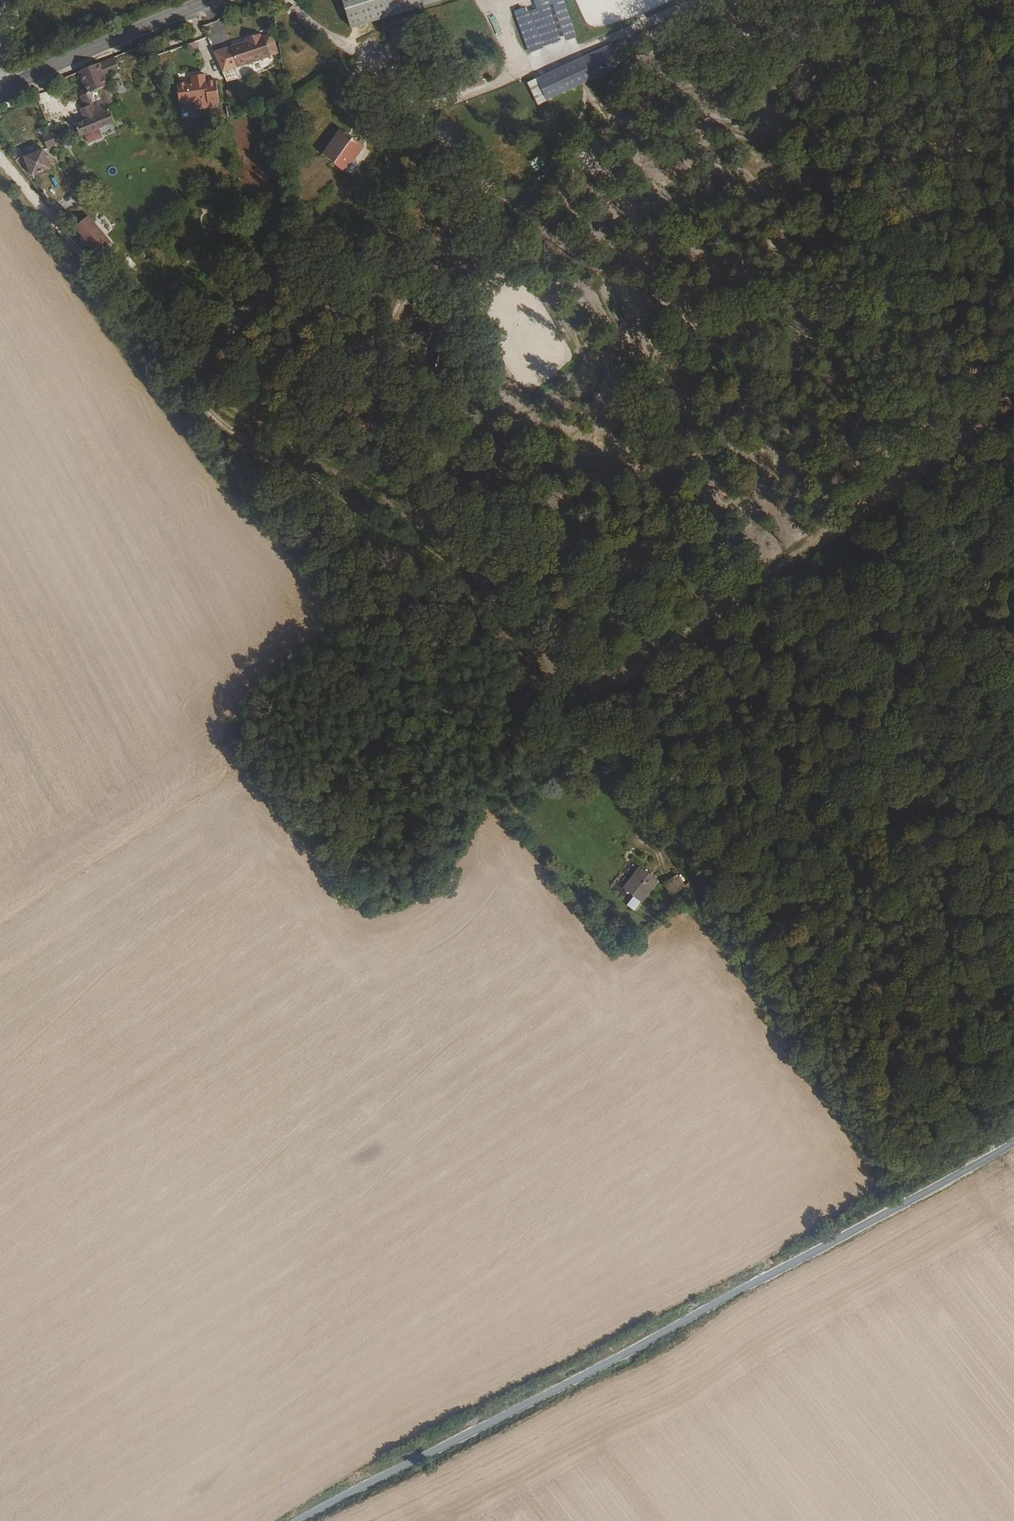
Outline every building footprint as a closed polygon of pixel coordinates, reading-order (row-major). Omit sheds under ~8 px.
[(385,19),(445,0),(379,0),(385,19)] [(526,15),(538,48),(552,43),(542,14),(546,12),(549,21),(553,19),(561,43),(568,40),(555,4),(526,15)] [(523,55),(531,51),(518,15),(510,17),(523,55)] [(268,44),(261,23),(258,24),(257,21),(243,26),(244,29),(228,34),(234,54),(268,44)] [(530,80),(539,101),(607,68),(597,48),(530,80)] [(107,75),(118,72),(114,57),(102,61),(107,75)] [(102,61),(98,63),(103,76),(107,75),(102,61)] [(80,93),(83,105),(79,107),(83,118),(75,122),(79,134),(114,120),(110,105),(112,105),(103,76),(98,63),(78,70),(85,91),(80,93)] [(189,66),(190,71),(191,74),(184,75),(184,73),(176,75),(175,78),(180,94),(193,91),(207,88),(208,93),(218,91),(214,68),(203,70),(202,63),(189,66)] [(344,65),(333,77),(339,82),(349,70),(344,65)] [(531,105),(539,101),(530,80),(521,84),(531,105)] [(208,95),(208,93),(207,88),(193,91),(195,98),(207,97),(208,95)] [(230,118),(239,117),(238,108),(230,108),(230,118)] [(344,167),(351,157),(360,144),(338,128),(320,153),(342,169),(344,167)] [(53,132),(41,136),(46,148),(58,144),(53,132)] [(23,158),(29,177),(49,169),(42,150),(23,158)] [(355,161),(351,157),(344,167),(348,171),(355,161)] [(110,242),(88,217),(72,230),(93,254),(110,242)] [(639,865),(622,888),(633,896),(626,905),(635,912),(659,881),(639,865)] [(675,899),(687,891),(676,875),(665,882),(675,899)]
